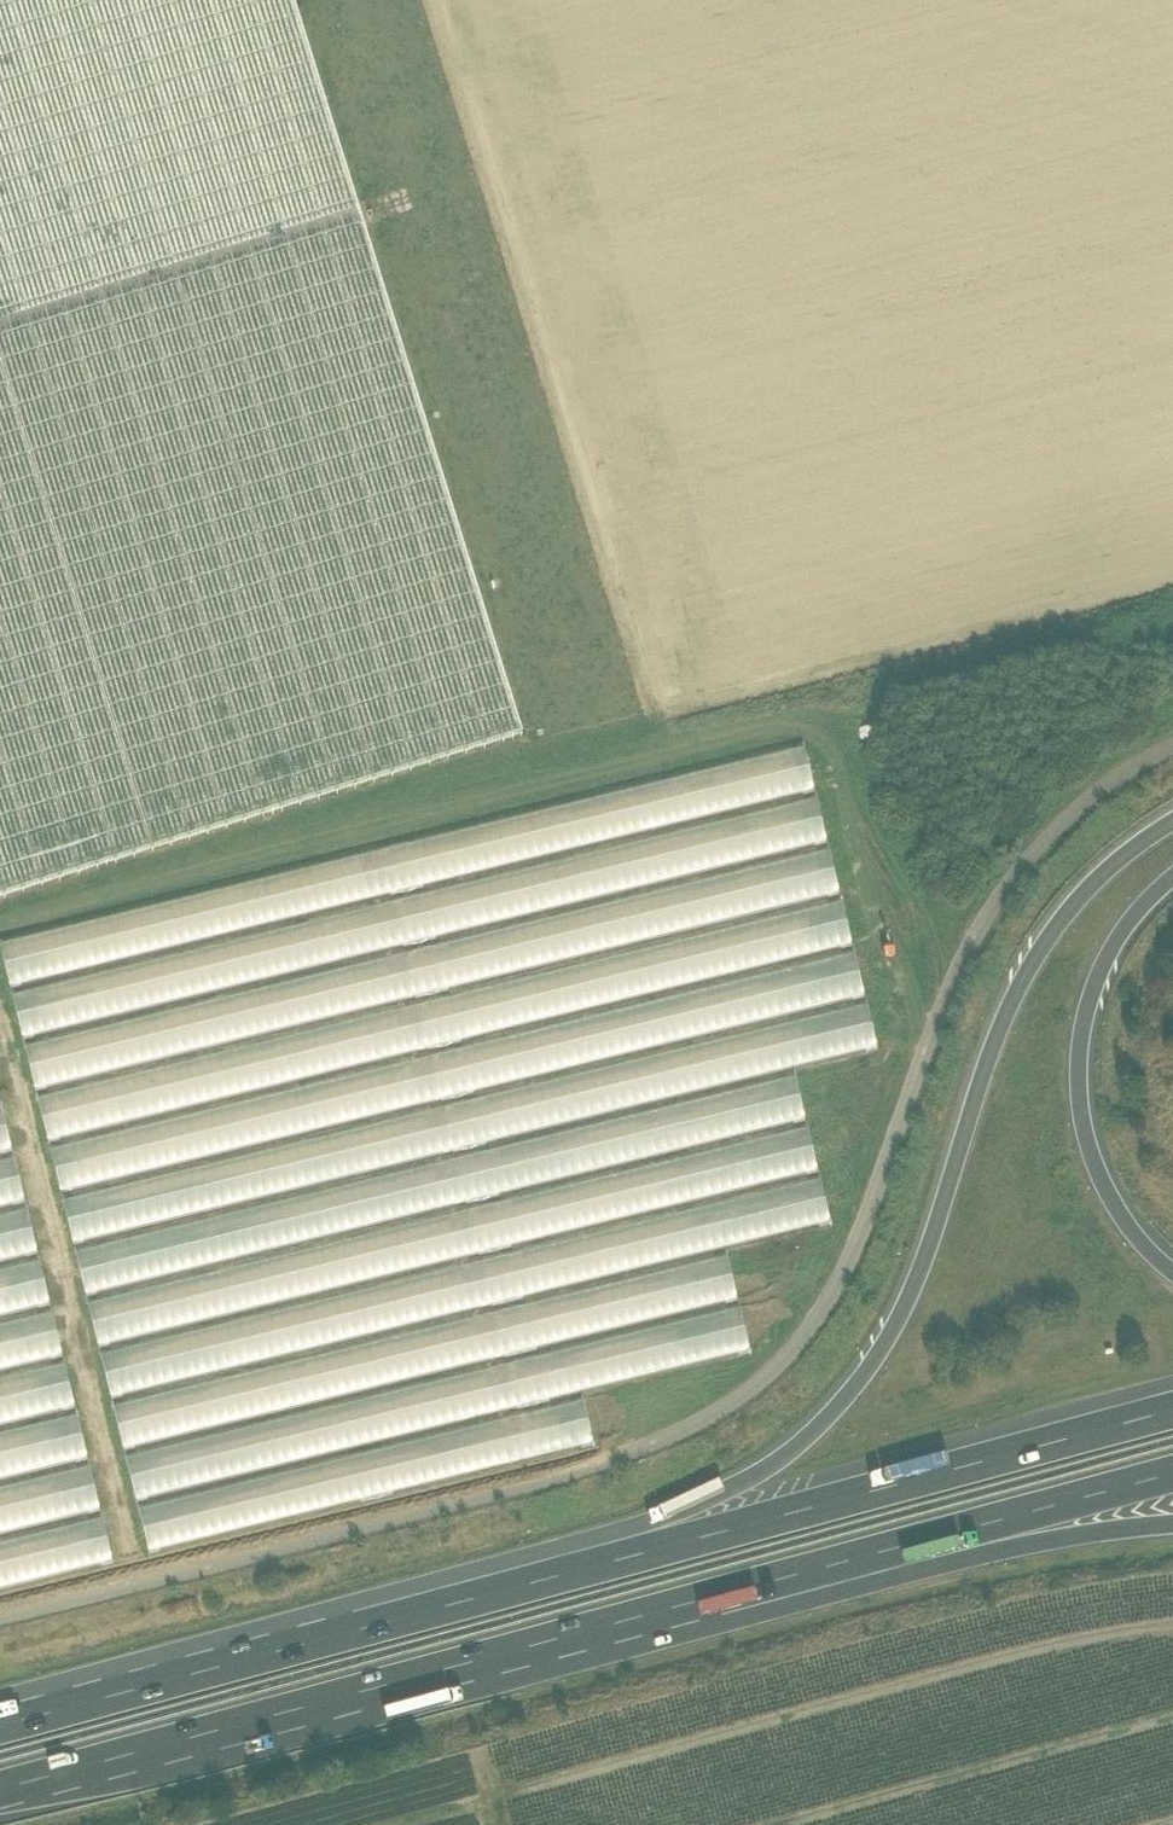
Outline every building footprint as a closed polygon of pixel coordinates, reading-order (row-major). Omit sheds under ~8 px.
[(522,734),(293,0),(0,0),(0,896),(522,734)] [(103,1575),(0,1084),(0,1596),(103,1575)]
